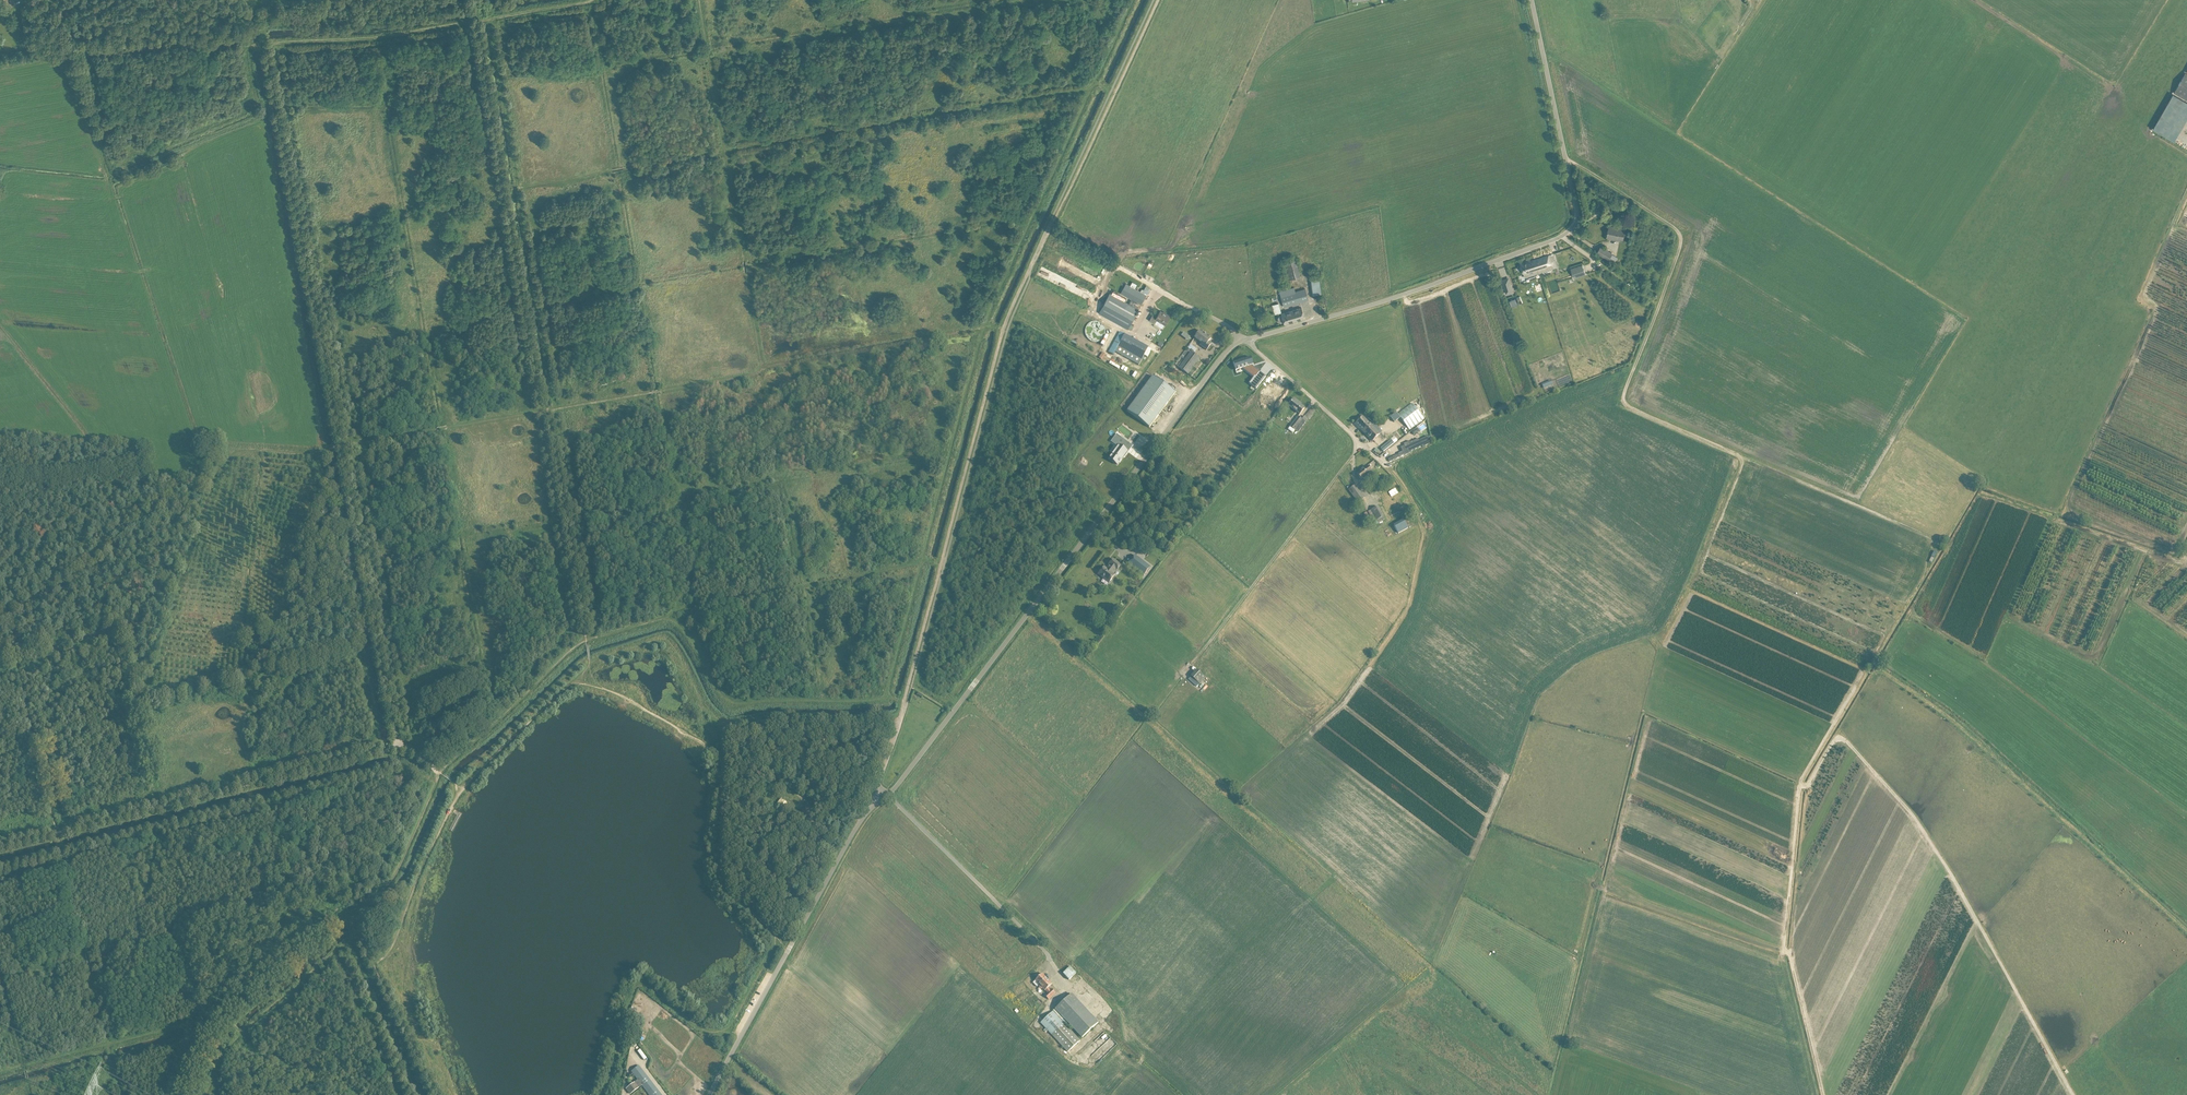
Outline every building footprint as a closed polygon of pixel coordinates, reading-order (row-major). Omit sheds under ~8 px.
[(2174,92),(2186,100),(2186,74),(2185,72),(2174,92)] [(1609,226),(1607,238),(1623,241),(1625,229),(1609,226)] [(1612,253),(1601,246),(1597,252),(1609,259),(1612,253)] [(1552,254),(1534,259),(1536,265),(1536,264),(1539,273),(1543,271),(1542,271),(1552,268),(1553,268),(1551,262),(1554,260),(1552,254)] [(1295,259),(1282,263),(1287,280),(1300,276),(1295,259)] [(1534,259),(1521,264),(1523,273),(1528,271),(1529,275),(1536,273),(1536,274),(1539,273),(1536,264),(1536,265),(1534,259)] [(1582,264),(1571,268),(1574,277),(1585,274),(1582,264)] [(1147,294),(1113,276),(1107,286),(1121,294),(1121,293),(1131,299),(1129,303),(1110,293),(1099,313),(1128,329),(1147,294)] [(1312,284),(1313,294),(1321,293),(1320,283),(1312,284)] [(1511,284),(1504,286),(1506,293),(1513,291),(1511,284)] [(1294,287),(1280,291),(1284,306),(1308,299),(1305,288),(1295,291),(1294,287)] [(1278,303),(1272,305),(1275,314),(1281,312),(1278,303)] [(1284,322),(1284,324),(1305,318),(1302,307),(1281,313),(1282,315),(1280,316),(1279,316),(1278,317),(1278,319),(1279,321),(1279,322),(1280,322),(1282,322),(1284,322)] [(1165,324),(1167,321),(1170,316),(1160,310),(1157,316),(1153,314),(1149,320),(1154,323),(1157,319),(1165,324)] [(1088,322),(1088,339),(1105,338),(1105,322),(1088,322)] [(1202,346),(1202,347),(1207,350),(1212,343),(1209,341),(1211,339),(1200,330),(1195,338),(1204,344),(1202,346)] [(1125,334),(1115,352),(1139,365),(1148,348),(1125,334)] [(1179,367),(1188,374),(1200,358),(1191,352),(1179,367)] [(1251,357),(1233,363),(1236,371),(1242,368),(1246,367),(1252,371),(1250,373),(1258,379),(1258,378),(1256,377),(1260,372),(1255,368),(1253,367),(1252,365),(1253,365),(1251,357)] [(1260,372),(1256,377),(1262,381),(1262,382),(1266,377),(1260,372)] [(1127,411),(1149,428),(1175,392),(1153,376),(1127,411)] [(1258,379),(1252,386),(1256,389),(1262,382),(1262,381),(1258,378),(1258,379)] [(1270,381),(1261,393),(1265,396),(1266,395),(1270,399),(1267,402),(1271,405),(1284,388),(1280,385),(1277,389),(1273,386),(1275,384),(1270,381)] [(1300,414),(1301,412),(1304,408),(1298,403),(1299,402),(1294,399),(1289,406),(1300,414)] [(1398,414),(1401,419),(1409,430),(1424,419),(1412,404),(1398,414)] [(1401,419),(1398,414),(1397,413),(1391,418),(1395,423),(1401,419)] [(1298,416),(1291,425),(1290,426),(1290,427),(1295,430),(1302,420),(1298,416)] [(1356,424),(1365,433),(1372,426),(1374,424),(1372,421),(1369,424),(1367,422),(1367,421),(1364,424),(1360,420),(1361,419),(1356,424)] [(1378,432),(1372,426),(1365,433),(1370,438),(1372,441),(1380,434),(1378,432)] [(1420,436),(1422,444),(1430,442),(1429,435),(1420,436)] [(1381,448),(1384,452),(1397,441),(1395,437),(1381,448)] [(1109,459),(1117,465),(1127,451),(1122,448),(1127,442),(1121,438),(1116,444),(1119,446),(1109,459)] [(1411,451),(1422,446),(1421,444),(1418,439),(1404,446),(1400,447),(1402,452),(1398,454),(1399,455),(1400,458),(1408,454),(1411,452),(1411,451)] [(1367,466),(1357,473),(1362,480),(1372,473),(1367,466)] [(1356,485),(1355,486),(1349,490),(1358,502),(1365,497),(1356,485)] [(1384,517),(1378,506),(1371,510),(1377,520),(1384,517)] [(1404,521),(1394,526),(1398,534),(1408,528),(1404,521)] [(1151,567),(1135,555),(1128,564),(1144,576),(1151,567)] [(1117,571),(1121,565),(1113,559),(1109,565),(1110,565),(1107,569),(1104,567),(1098,574),(1104,579),(1105,578),(1110,581),(1109,582),(1110,582),(1115,575),(1113,574),(1116,570),(1117,571)] [(1197,679),(1202,673),(1196,668),(1191,674),(1197,679)] [(801,810),(803,812),(803,813),(804,814),(804,813),(806,814),(811,806),(808,805),(809,804),(808,804),(808,803),(805,802),(802,807),(803,807),(801,810)] [(780,850),(776,859),(783,863),(788,854),(780,850)] [(761,858),(770,859),(771,852),(761,851),(761,858)] [(1006,955),(1009,957),(1014,952),(1011,949),(1006,955)] [(1076,973),(1070,967),(1063,973),(1069,980),(1076,973)] [(1045,991),(1052,984),(1043,974),(1041,976),(1040,975),(1036,978),(1037,979),(1035,981),(1039,985),(1038,986),(1042,989),(1043,988),(1045,991)] [(1056,993),(1052,989),(1045,996),(1048,1000),(1056,993)] [(1082,1038),(1098,1023),(1072,994),(1055,1009),(1082,1038)] [(1068,1052),(1080,1041),(1053,1011),(1041,1023),(1068,1052)] [(1115,1041),(1105,1050),(1109,1053),(1118,1044),(1115,1041)] [(638,1065),(630,1071),(637,1080),(625,1089),(630,1094),(642,1086),(649,1094),(661,1094),(638,1065)]
